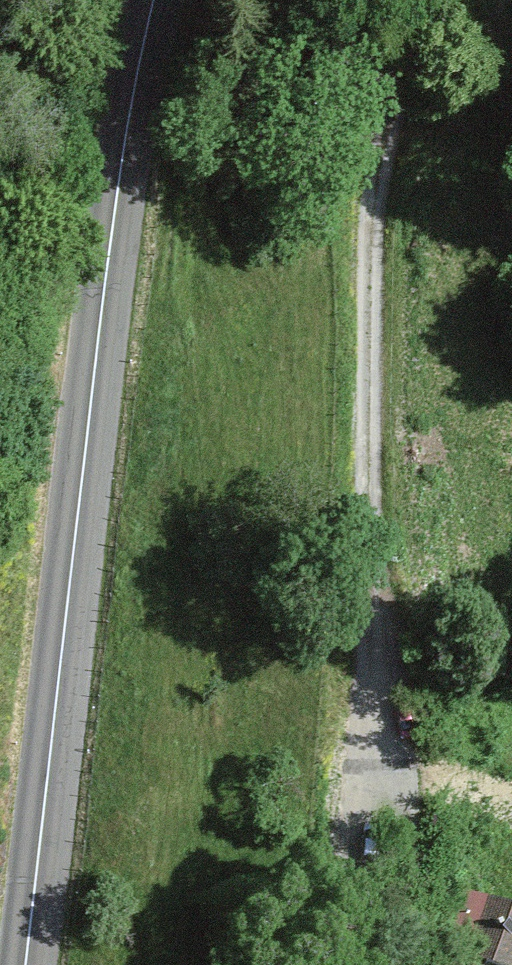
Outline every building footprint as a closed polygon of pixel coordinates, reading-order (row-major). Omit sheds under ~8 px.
[(464,893),(448,948),(506,964),(511,964),(511,907),(464,893)]
